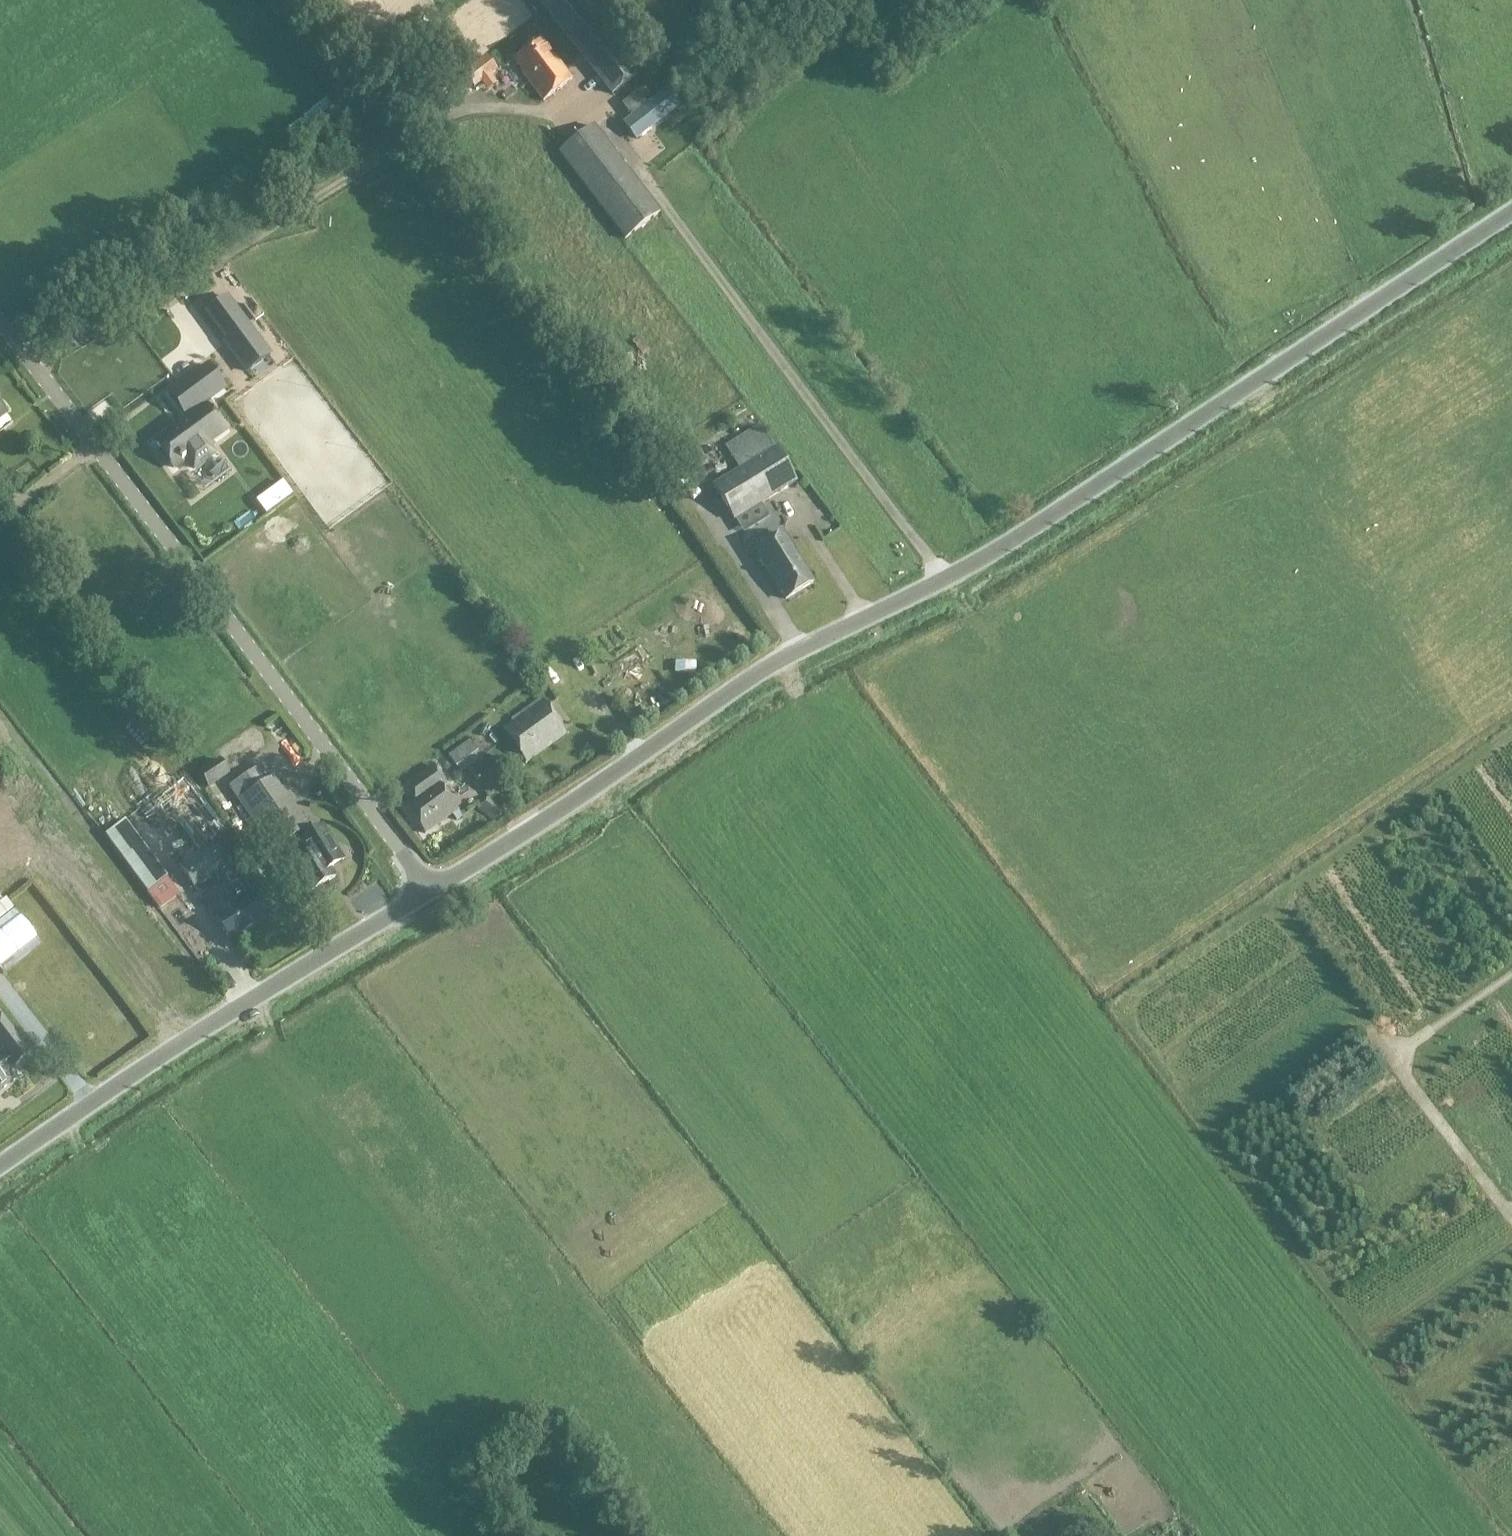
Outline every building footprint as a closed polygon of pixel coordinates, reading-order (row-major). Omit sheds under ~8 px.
[(614,94),(640,74),(582,0),(541,0),(614,94)] [(544,102),(573,80),(557,60),(555,61),(540,41),(515,60),(523,70),(521,72),(544,102)] [(487,58),(465,74),(475,88),(497,71),(487,58)] [(611,116),(625,134),(658,109),(644,91),(611,116)] [(596,126),(561,153),(627,239),(662,212),(596,126)] [(270,354),(248,326),(224,344),(245,372),(270,354)] [(226,389),(208,365),(168,395),(185,418),(187,417),(190,421),(175,431),(177,433),(158,447),(161,451),(158,453),(167,465),(170,463),(174,468),(185,460),(194,472),(218,454),(209,442),(224,431),(205,405),(226,389)] [(735,521),(798,483),(776,447),(773,449),(759,425),(725,446),(739,470),(713,486),(735,521)] [(694,480),(704,474),(694,457),(684,463),(694,480)] [(10,487),(19,479),(12,470),(3,477),(10,487)] [(787,600),(815,584),(784,535),(757,552),(787,600)] [(568,735),(544,701),(503,730),(527,764),(568,735)] [(465,737),(446,752),(460,769),(479,754),(465,737)] [(209,789),(231,775),(221,760),(200,774),(209,789)] [(310,828),(275,777),(273,778),(263,764),(229,786),(274,853),(310,828)] [(435,766),(405,787),(415,800),(406,807),(426,834),(453,815),(457,821),(462,817),(458,811),(442,788),(447,784),(435,766)] [(490,795),(479,812),(496,823),(507,807),(490,795)] [(142,888),(164,873),(124,817),(102,832),(142,888)] [(307,857),(293,866),(310,893),(336,878),(330,870),(320,853),(334,845),(323,827),(298,842),(307,857)] [(241,878),(239,879),(206,900),(217,917),(215,918),(231,942),(265,920),(251,898),(269,885),(229,831),(179,867),(195,890),(231,864),(241,878)] [(156,905),(174,900),(169,881),(151,887),(156,905)] [(107,1012),(117,1026),(126,1019),(116,1005),(107,1012)] [(15,1081),(3,1065),(11,1059),(17,1066),(32,1055),(2,1016),(0,1017),(0,1044),(4,1050),(0,1053),(0,1092),(15,1081)]
